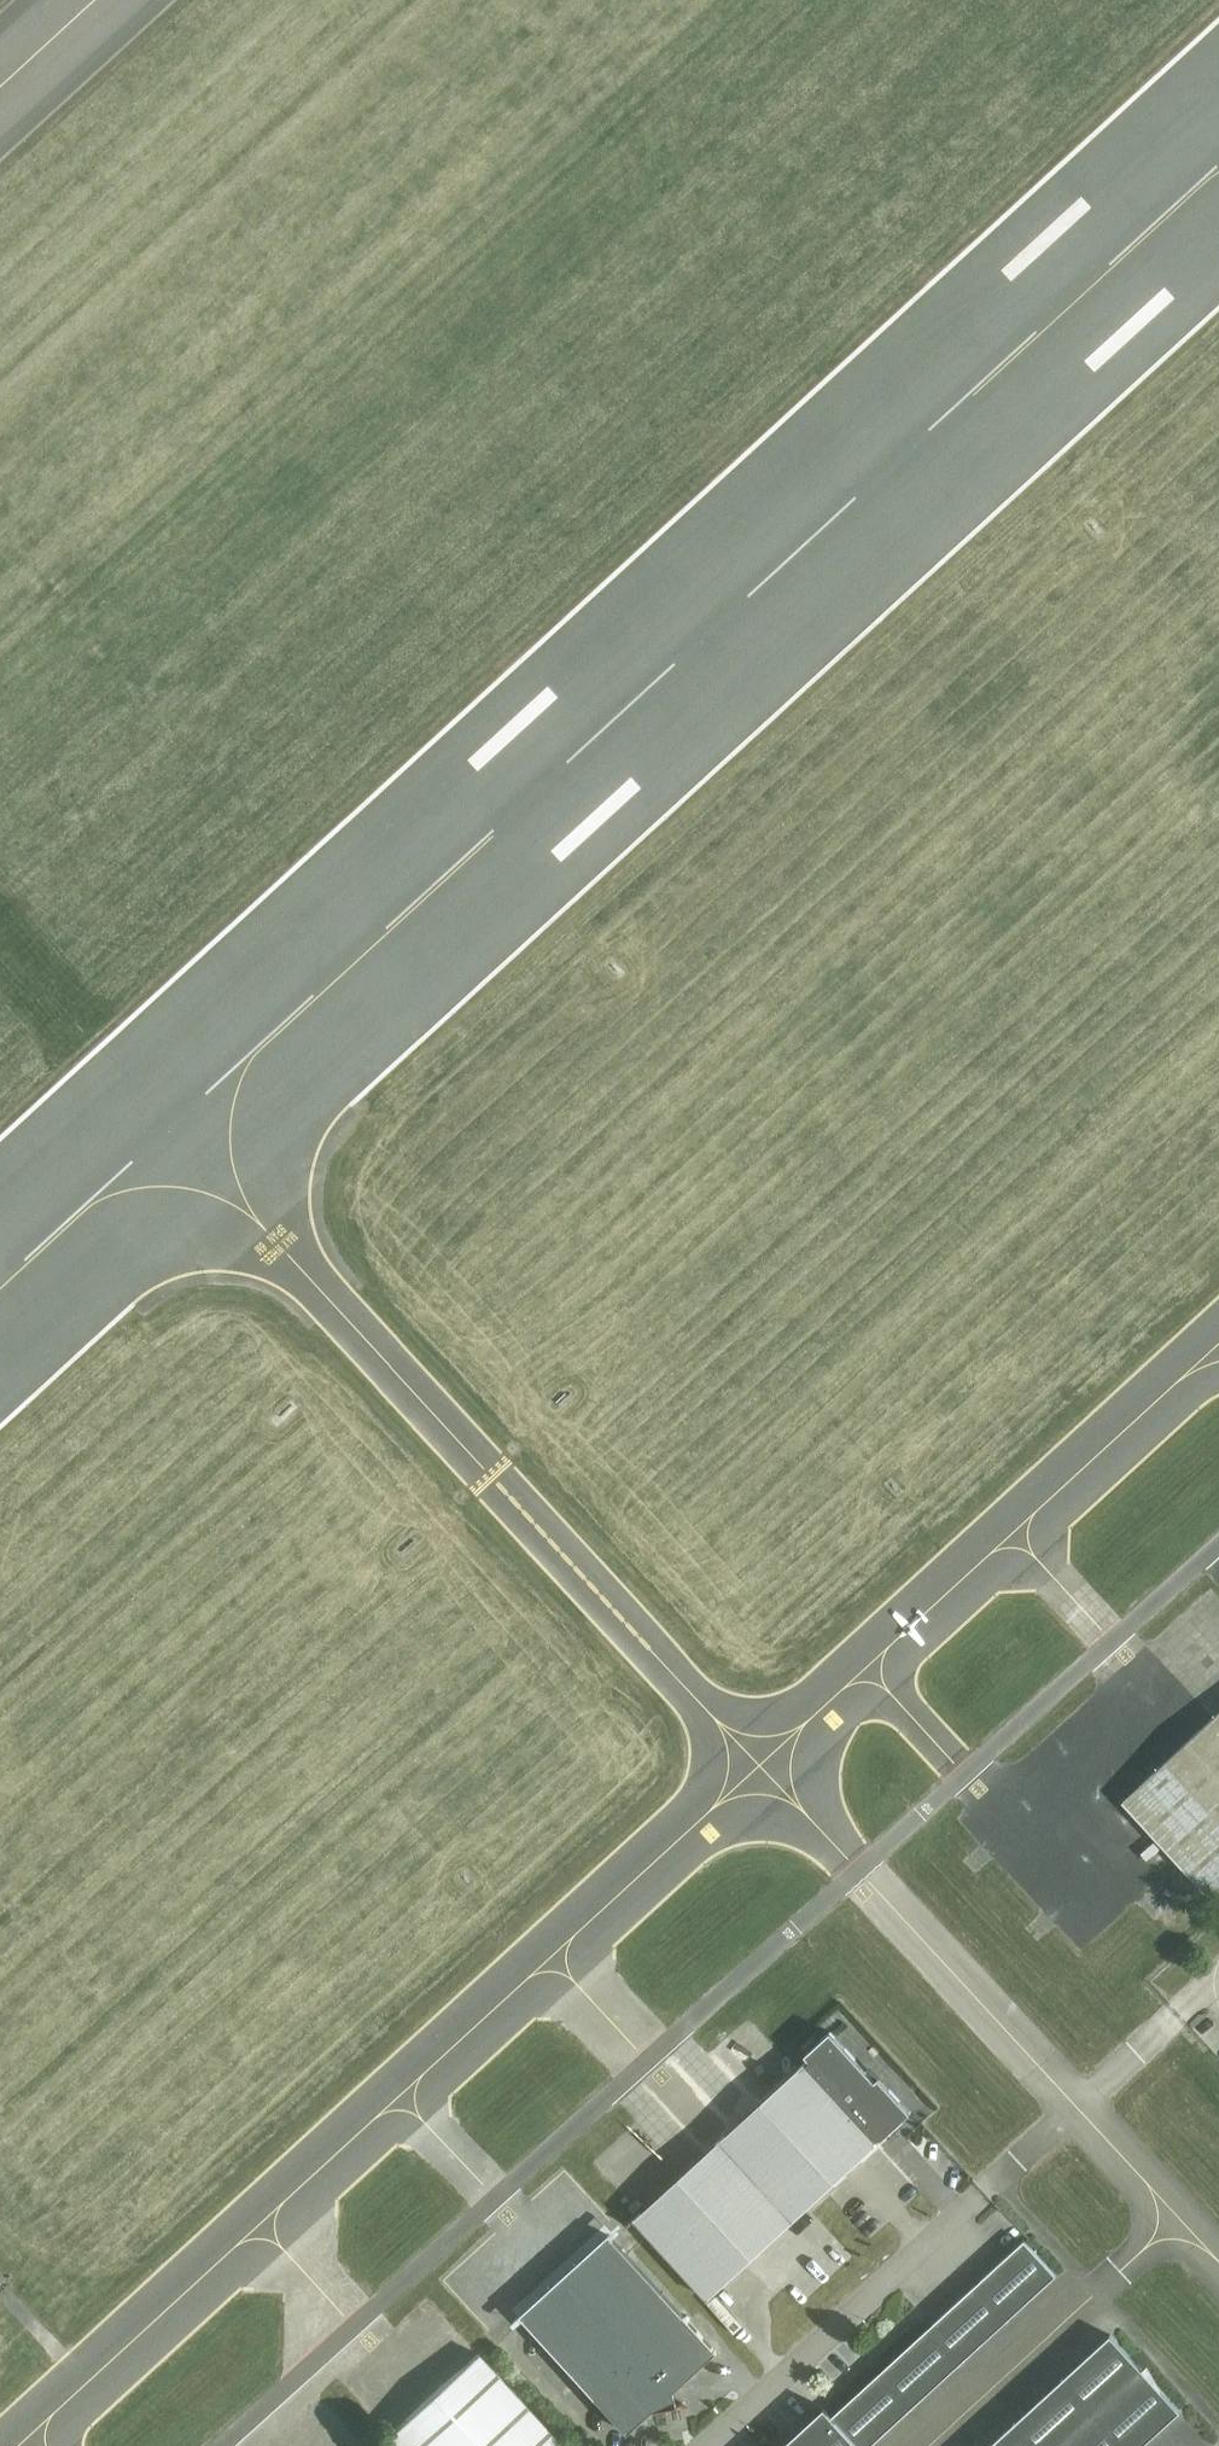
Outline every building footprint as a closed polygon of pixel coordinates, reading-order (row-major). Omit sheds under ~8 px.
[(1217,1904),(1218,1902),(1218,1711),(1122,1800),(1217,1904)] [(798,2069),(735,2127),(726,2135),(725,2134),(714,2144),(714,2145),(684,2173),(642,2211),(641,2210),(627,2224),(627,2225),(635,2218),(707,2297),(910,2111),(878,2076),(874,2080),(865,2069),(869,2066),(854,2050),(850,2053),(829,2030),(804,2053),(808,2058),(797,2068),(798,2069)] [(716,2350),(610,2235),(521,2316),(626,2433),(650,2411),(676,2404),(673,2389),(716,2350)] [(912,2407),(960,2363),(1008,2318),(1056,2275),(1024,2240),(976,2284),(928,2328),(880,2372),(832,2415),(824,2407),(781,2445),(869,2445),(912,2407)] [(1180,2410),(1110,2334),(988,2445),(1141,2445),(1180,2410)] [(477,2353),(388,2435),(398,2445),(561,2445),(477,2353)]
